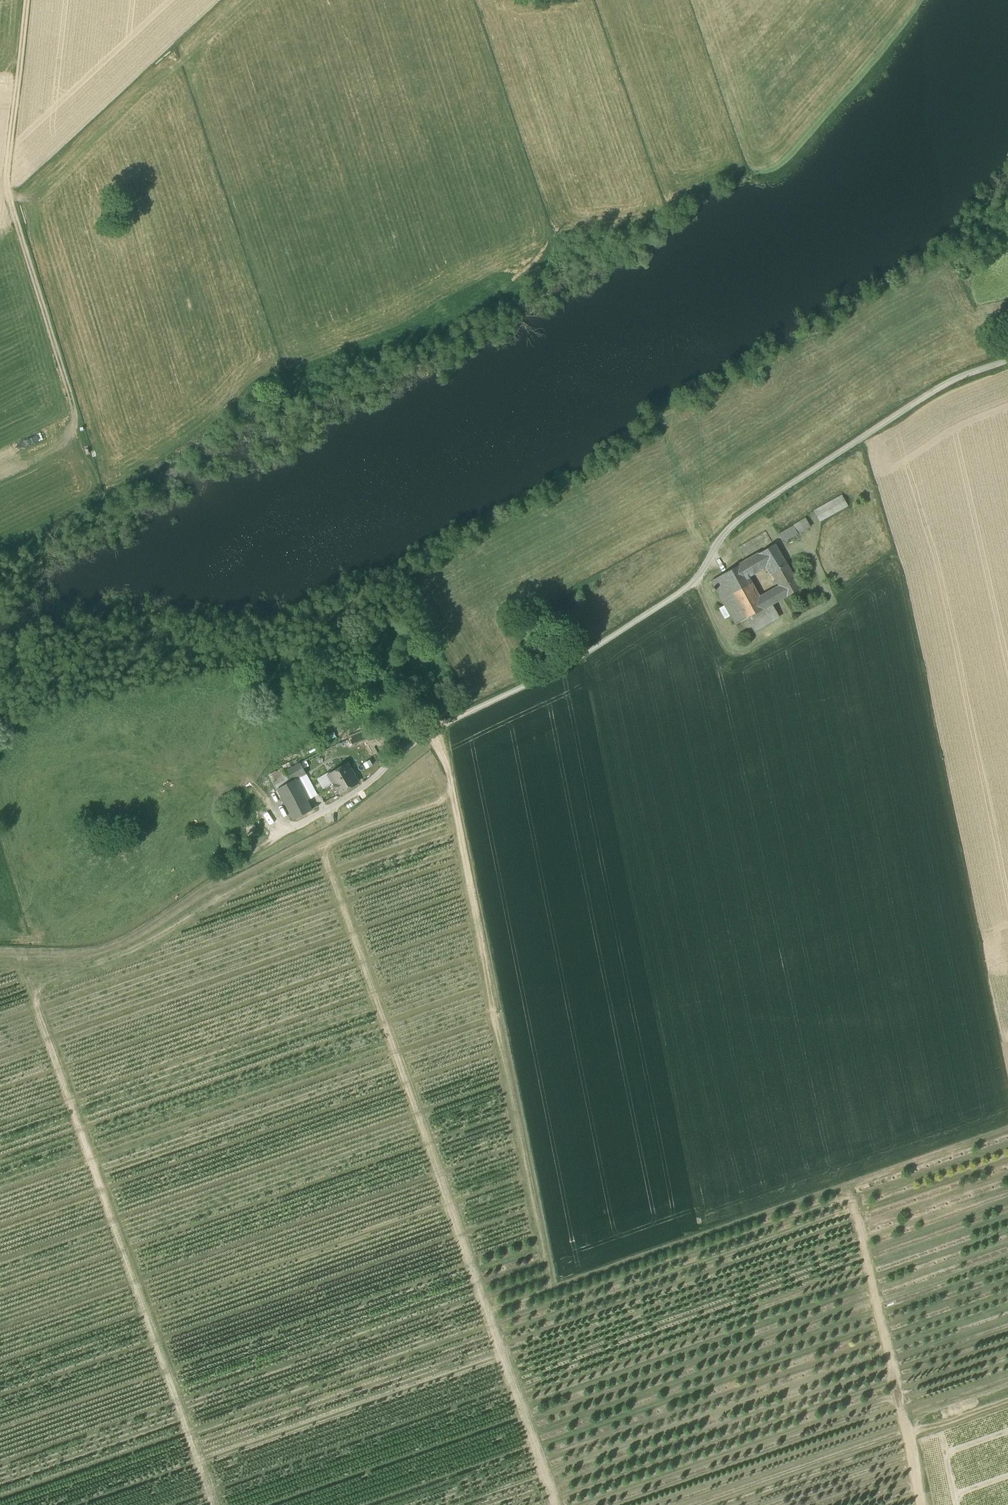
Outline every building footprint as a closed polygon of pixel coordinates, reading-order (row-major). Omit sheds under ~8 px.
[(812,515),(818,526),(847,509),(841,499),(812,515)] [(794,526),(798,534),(809,528),(805,520),(794,526)] [(779,535),(783,543),(798,534),(794,526),(779,535)] [(775,544),(757,554),(764,567),(769,575),(772,574),(787,565),(775,544)] [(757,554),(739,565),(746,578),(764,567),(757,554)] [(739,565),(722,575),(746,619),(761,611),(764,609),(772,604),(773,604),(767,594),(758,599),(746,578),(739,565)] [(779,600),(785,597),(801,588),(787,565),(772,574),(779,587),(773,591),(779,600)] [(736,625),(746,619),(722,575),(711,581),(736,625)] [(773,604),(779,600),(773,591),(767,594),(773,604)] [(761,611),(767,623),(779,616),(772,604),(764,609),(761,611)] [(761,611),(746,619),(753,631),(767,623),(761,611)] [(528,639),(531,644),(541,639),(538,634),(528,639)] [(300,762),(284,771),(282,768),(269,775),(277,789),(293,819),(311,810),(295,779),(306,773),(300,764),(300,762)] [(330,785),(335,795),(339,792),(340,793),(358,782),(347,764),(329,774),(333,783),(330,785)] [(232,774),(224,780),(230,789),(238,783),(232,774)]
